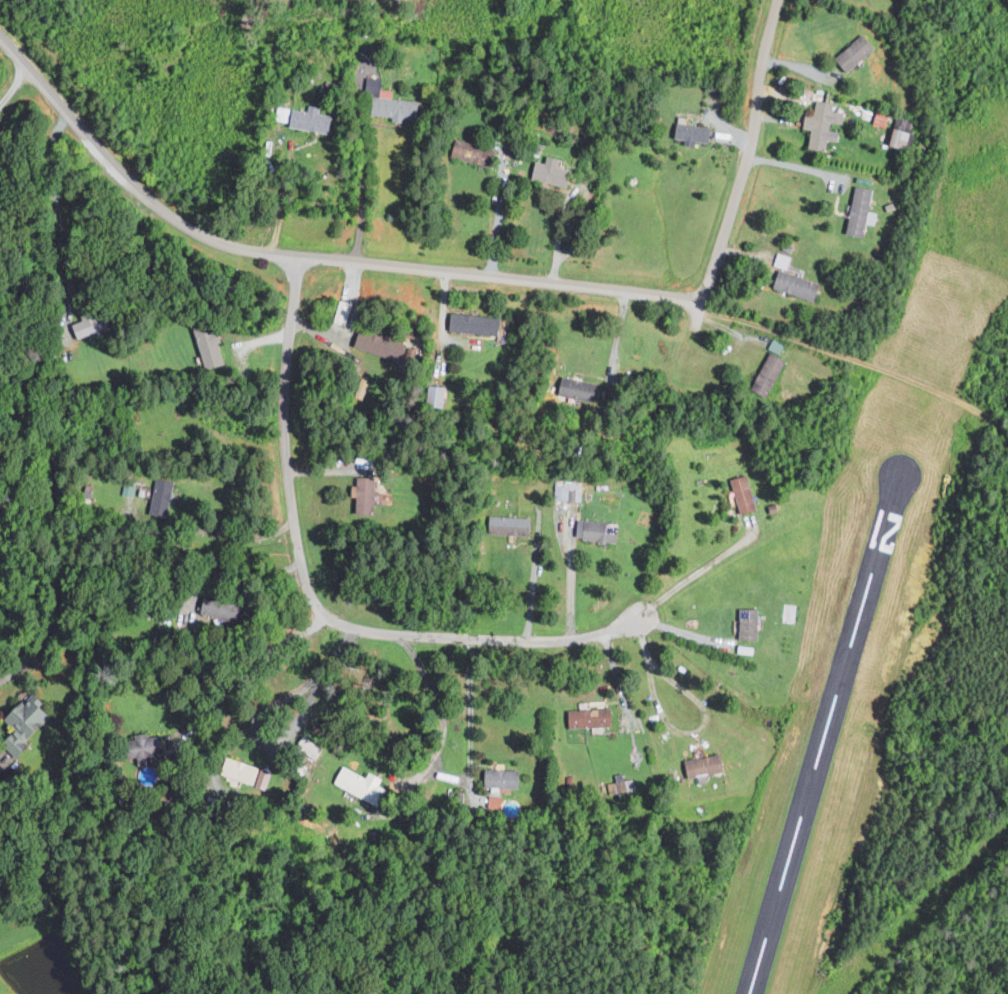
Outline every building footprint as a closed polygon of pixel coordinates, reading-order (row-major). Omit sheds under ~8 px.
[(877,47),(864,33),(837,59),(850,73),(877,47)] [(373,114),(417,118),(418,110),(423,110),(424,101),(417,101),(417,106),(411,106),(412,99),(395,98),(396,89),(383,88),(384,79),(369,78),(367,93),(375,94),(373,114)] [(828,150),(830,139),(840,141),(842,131),(831,129),(832,121),(846,123),(848,112),(833,110),(834,102),(819,99),(816,113),(808,112),(805,128),(813,129),(810,147),(828,150)] [(333,134),(337,111),(312,106),(311,111),(295,108),(291,126),(333,134)] [(874,124),(886,127),(889,115),(877,112),(874,124)] [(711,144),(714,127),(678,122),(676,137),(686,139),(686,140),(711,144)] [(908,149),(912,131),(895,127),(891,144),(908,149)] [(499,147),(460,140),(457,158),(496,165),(499,147)] [(534,178),(571,187),(575,170),(538,161),(534,178)] [(875,188),(856,185),(848,234),(866,237),(868,223),(878,224),(879,212),(871,211),(875,188)] [(788,269),(792,257),(779,253),(775,265),(788,269)] [(823,282),(781,270),(776,288),(818,300),(823,282)] [(98,310),(83,315),(84,319),(74,323),(80,339),(105,330),(98,310)] [(504,317),(453,312),(451,330),(502,335),(504,317)] [(228,363),(215,321),(195,327),(208,369),(228,363)] [(406,360),(411,341),(362,328),(357,347),(406,360)] [(769,349),(781,354),(785,343),(773,338),(769,349)] [(755,384),(772,391),(786,361),(769,353),(755,384)] [(599,403),(602,382),(562,376),(559,397),(599,403)] [(448,385),(432,385),(432,405),(447,406),(448,385)] [(732,479),(743,514),(760,509),(749,474),(732,479)] [(152,515),(170,517),(175,479),(156,477),(152,515)] [(359,513),(377,513),(377,478),(356,478),(356,496),(360,496),(359,513)] [(582,492),(583,480),(555,479),(555,491),(582,492)] [(533,535),(533,517),(493,516),(492,534),(533,535)] [(621,541),(622,522),(580,521),(579,540),(621,541)] [(232,601),(208,594),(202,612),(226,619),(232,601)] [(761,609),(743,609),(742,638),(760,639),(761,609)] [(572,728),(617,726),(617,708),(571,710),(572,728)] [(686,760),(689,777),(726,771),(723,754),(686,760)] [(259,783),(263,765),(228,758),(224,776),(259,783)] [(335,782),(377,806),(387,789),(379,785),(382,778),(370,771),(366,777),(344,765),(335,782)] [(487,787),(521,788),(521,769),(487,769),(487,787)] [(607,781),(609,794),(627,791),(625,778),(607,781)]
